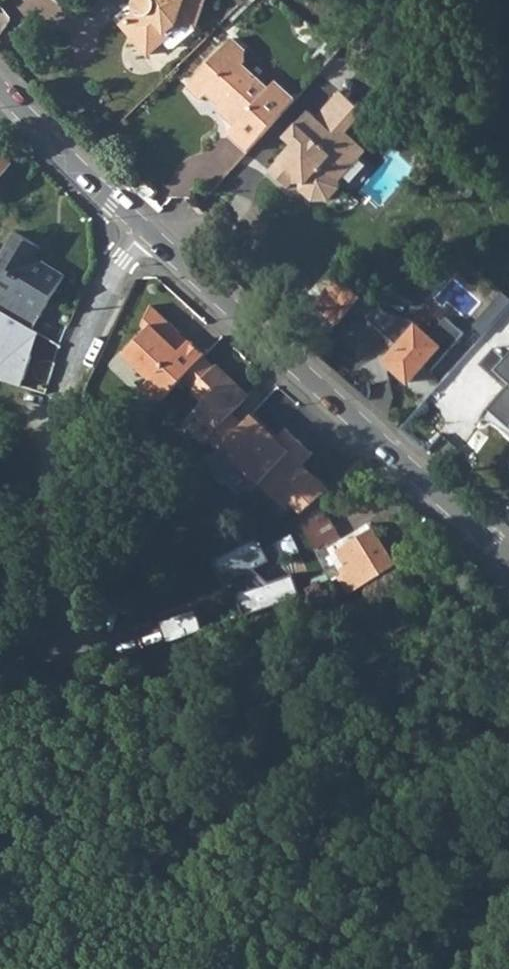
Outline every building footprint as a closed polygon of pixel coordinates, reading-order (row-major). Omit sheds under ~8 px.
[(134,3),(134,8),(136,12),(125,22),(135,34),(132,36),(148,55),(165,40),(170,36),(166,32),(176,24),(179,28),(184,24),(195,28),(205,0),(135,0),(134,3)] [(135,34),(125,22),(122,25),(132,36),(135,34)] [(170,36),(165,40),(171,47),(176,46),(195,30),(195,28),(184,24),(179,28),(176,24),(166,32),(170,36)] [(246,51),(232,38),(188,87),(202,100),(207,93),(219,104),(225,110),(222,114),(235,126),(228,133),(248,151),(295,99),(275,81),(269,89),(267,91),(256,81),(258,78),(243,65),(246,62),(246,51)] [(364,113),(340,91),(329,103),(353,125),(360,118),(364,113)] [(353,125),(329,103),(316,117),(309,110),(287,134),(295,142),(293,144),(269,171),(287,188),(292,183),(298,177),(301,180),(299,182),(300,190),(312,201),(328,200),(339,188),(339,181),(361,157),(361,146),(346,133),(352,126),(353,125)] [(225,110),(219,104),(216,108),(222,114),(225,110)] [(365,122),(360,118),(353,125),(352,126),(357,130),(365,122)] [(295,142),(287,134),(285,137),(293,144),(295,142)] [(11,163),(0,155),(0,177),(11,163)] [(16,231),(0,257),(0,290),(1,291),(0,293),(0,309),(33,329),(66,275),(35,257),(30,253),(36,243),(16,231)] [(41,246),(36,243),(30,253),(35,257),(41,246)] [(338,276),(313,304),(336,325),(353,306),(398,347),(384,361),(408,383),(424,366),(430,372),(464,334),(446,318),(429,338),(409,321),(376,308),(376,309),(364,299),(338,276)] [(206,354),(191,339),(190,340),(188,342),(178,333),(180,331),(151,304),(142,324),(147,329),(123,354),(152,380),(144,388),(160,403),(184,377),(203,358),(206,354)] [(0,309),(0,357),(2,358),(0,366),(0,371),(24,379),(32,355),(27,352),(39,332),(33,329),(0,309)] [(178,333),(188,342),(190,340),(180,331),(178,333)] [(494,371),(508,384),(508,354),(494,371)] [(195,387),(213,368),(203,358),(184,377),(195,387)] [(233,413),(250,395),(217,364),(213,368),(195,387),(192,391),(204,401),(185,422),(206,442),(209,438),(220,449),(244,423),(233,413)] [(24,379),(0,371),(0,379),(21,386),(24,379)] [(487,410),(508,429),(508,385),(487,410)] [(290,503),(301,514),(317,499),(329,489),(312,473),(306,473),(300,467),(303,464),(314,453),(287,428),(276,439),(273,441),(268,436),(267,430),(252,415),(244,423),(220,449),(209,461),(207,461),(224,476),(237,462),(260,483),(284,506),(290,503)] [(276,439),(267,430),(268,436),(273,441),(276,439)] [(303,464),(300,467),(306,473),(312,473),(303,464)] [(307,532),(329,520),(317,499),(301,514),(298,516),(307,532)] [(301,526),(296,517),(283,524),(287,533),(301,526)] [(338,536),(329,520),(307,532),(310,538),(311,540),(323,566),(325,571),(338,565),(327,541),(338,536)] [(348,592),(393,564),(368,523),(334,544),(346,564),(344,566),(347,571),(339,576),(348,592)] [(256,537),(212,560),(224,584),(247,573),(254,569),(269,562),(256,537)] [(314,570),(323,566),(311,540),(310,538),(301,543),(314,570)] [(254,569),(247,573),(263,584),(271,581),(254,569)] [(237,593),(245,615),(303,594),(295,572),(271,581),(263,584),(237,593)] [(161,620),(168,641),(204,629),(197,608),(161,620)]
